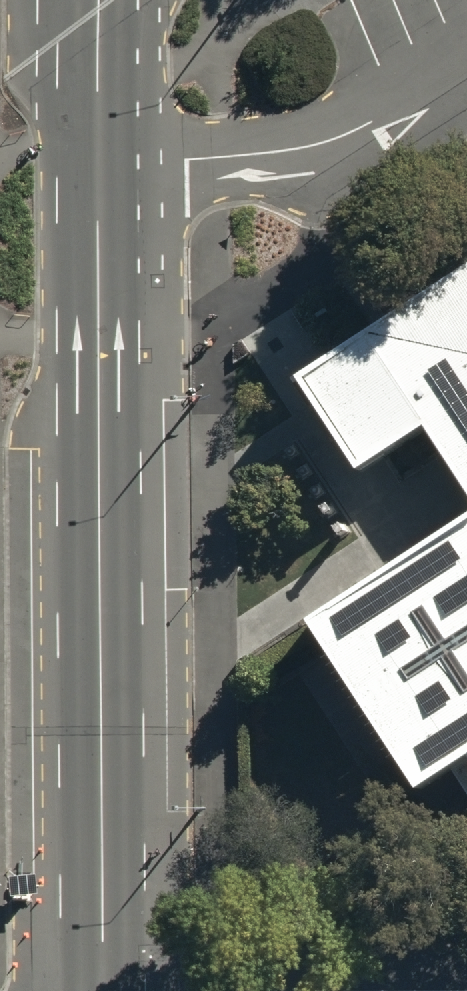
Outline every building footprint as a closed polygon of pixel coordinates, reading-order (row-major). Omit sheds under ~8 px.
[(297,377),(365,480),(431,436),(466,491),(466,266),(297,377)] [(448,764),(466,792),(466,513),(309,616),(419,783),(448,764)]
